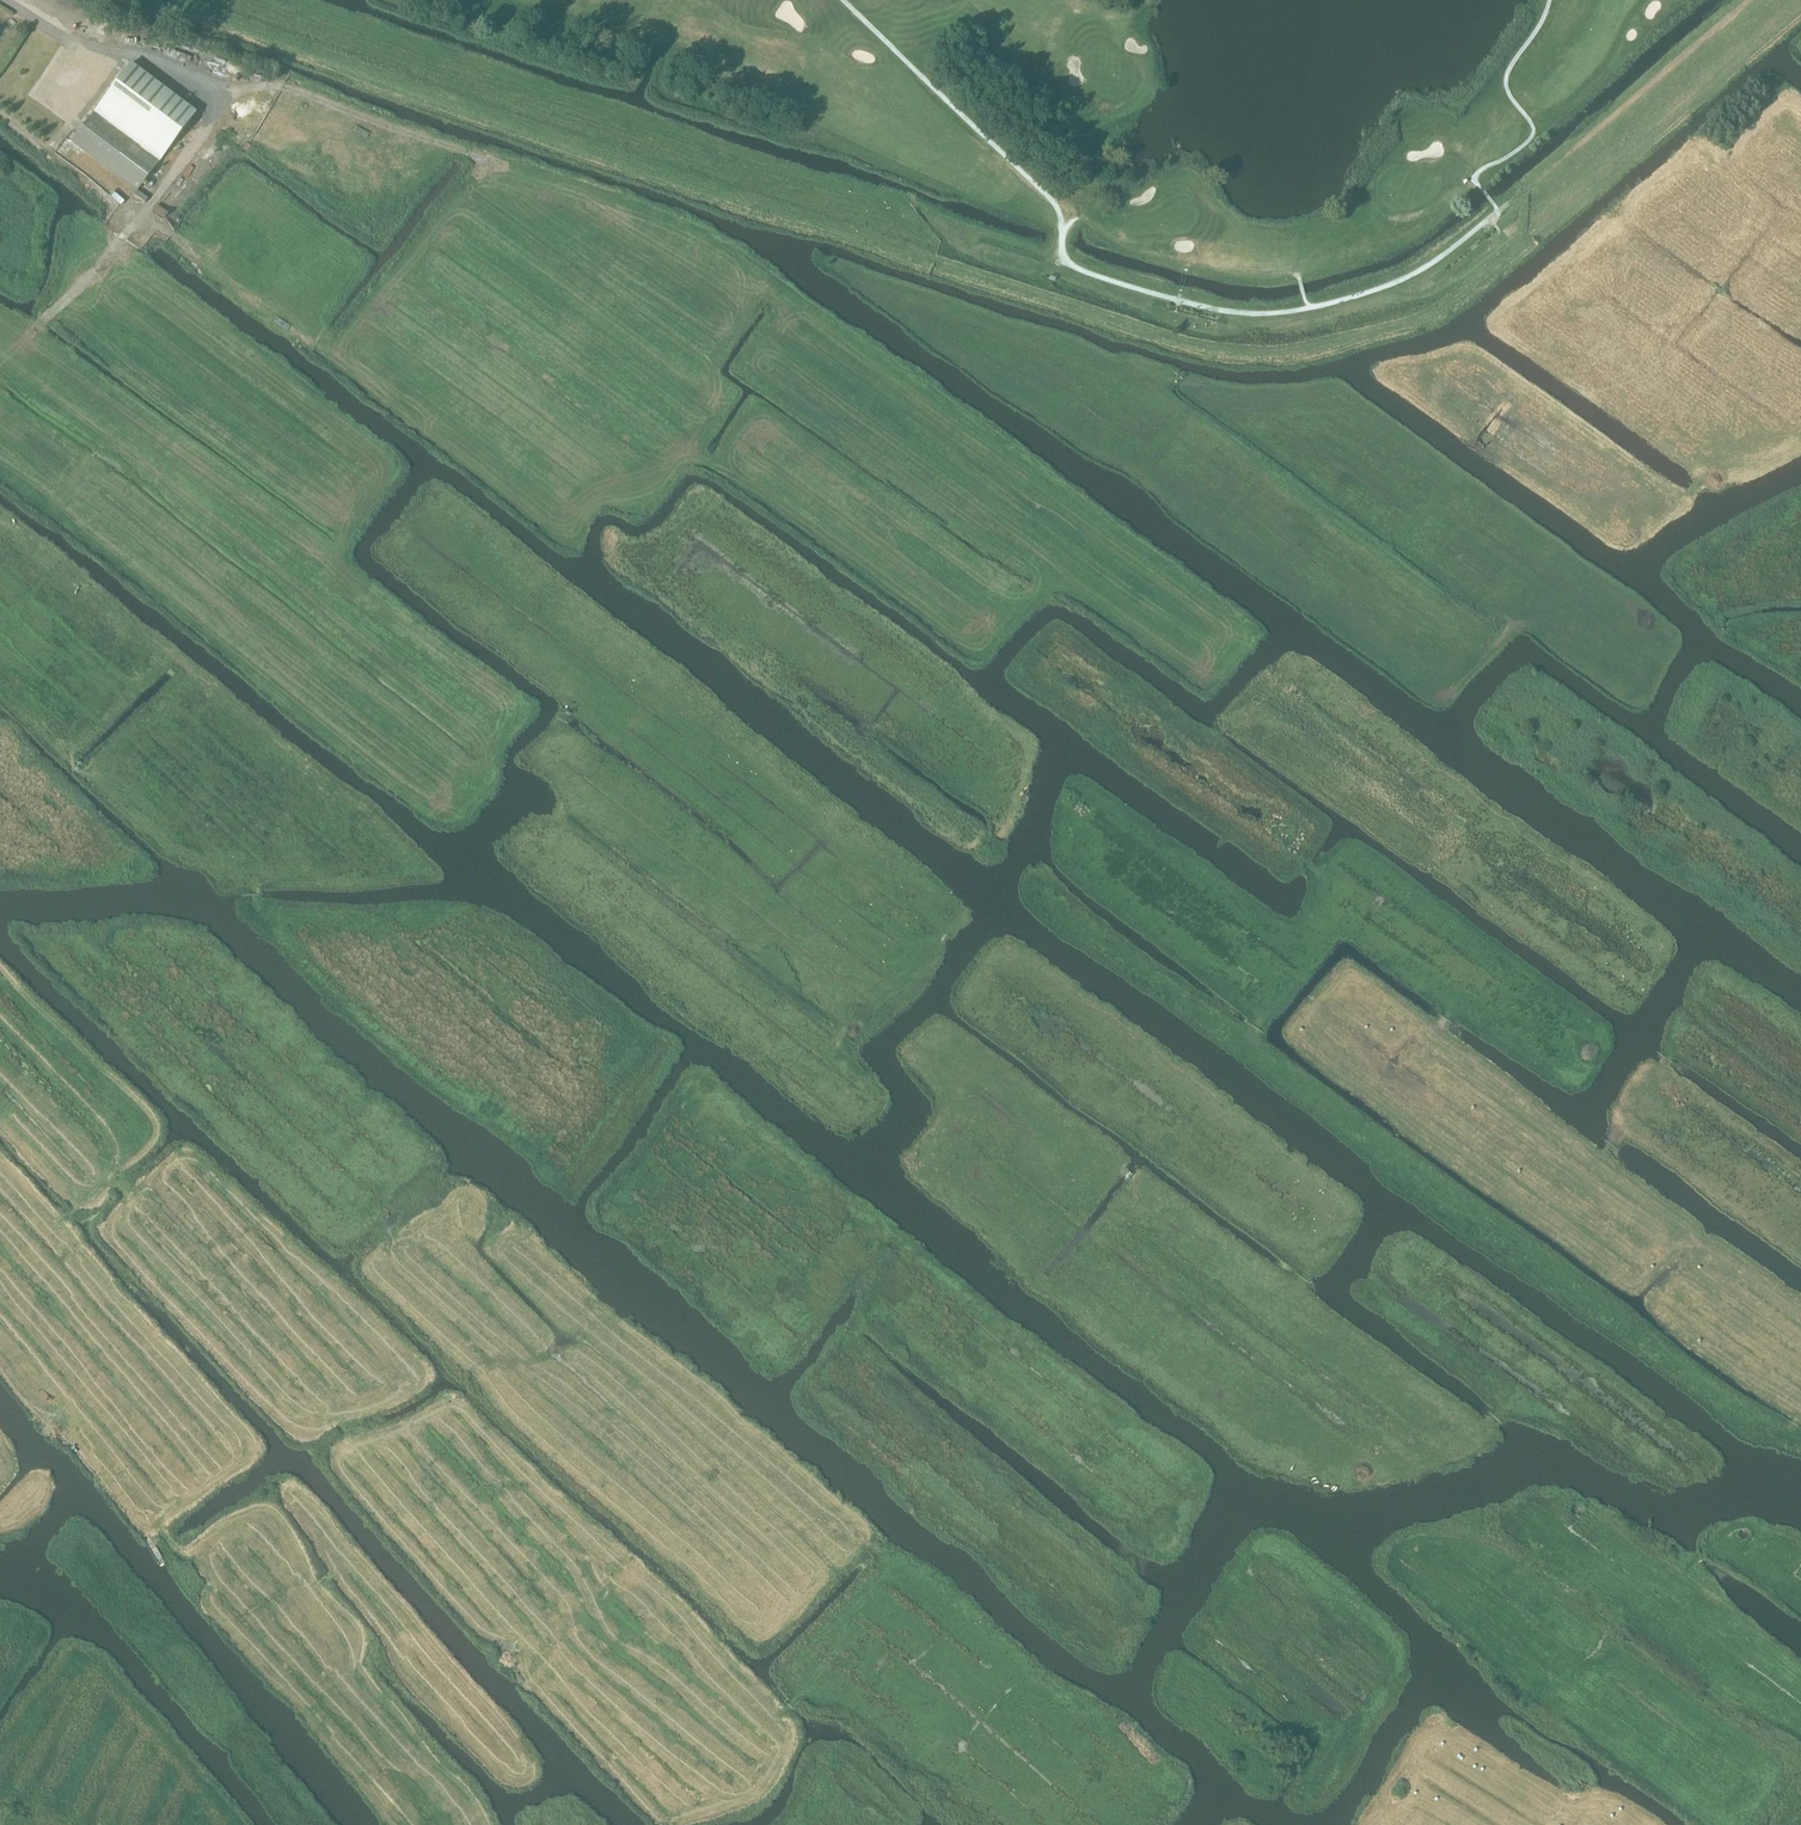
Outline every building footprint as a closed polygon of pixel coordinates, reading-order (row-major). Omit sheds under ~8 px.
[(98,108),(95,112),(90,108),(81,120),(85,122),(72,141),(136,190),(134,195),(145,203),(148,198),(138,191),(152,172),(159,162),(163,157),(197,112),(132,63),(98,108)] [(358,124),(355,129),(368,136),(371,131),(358,124)] [(157,205),(153,210),(165,218),(168,213),(157,205)]
